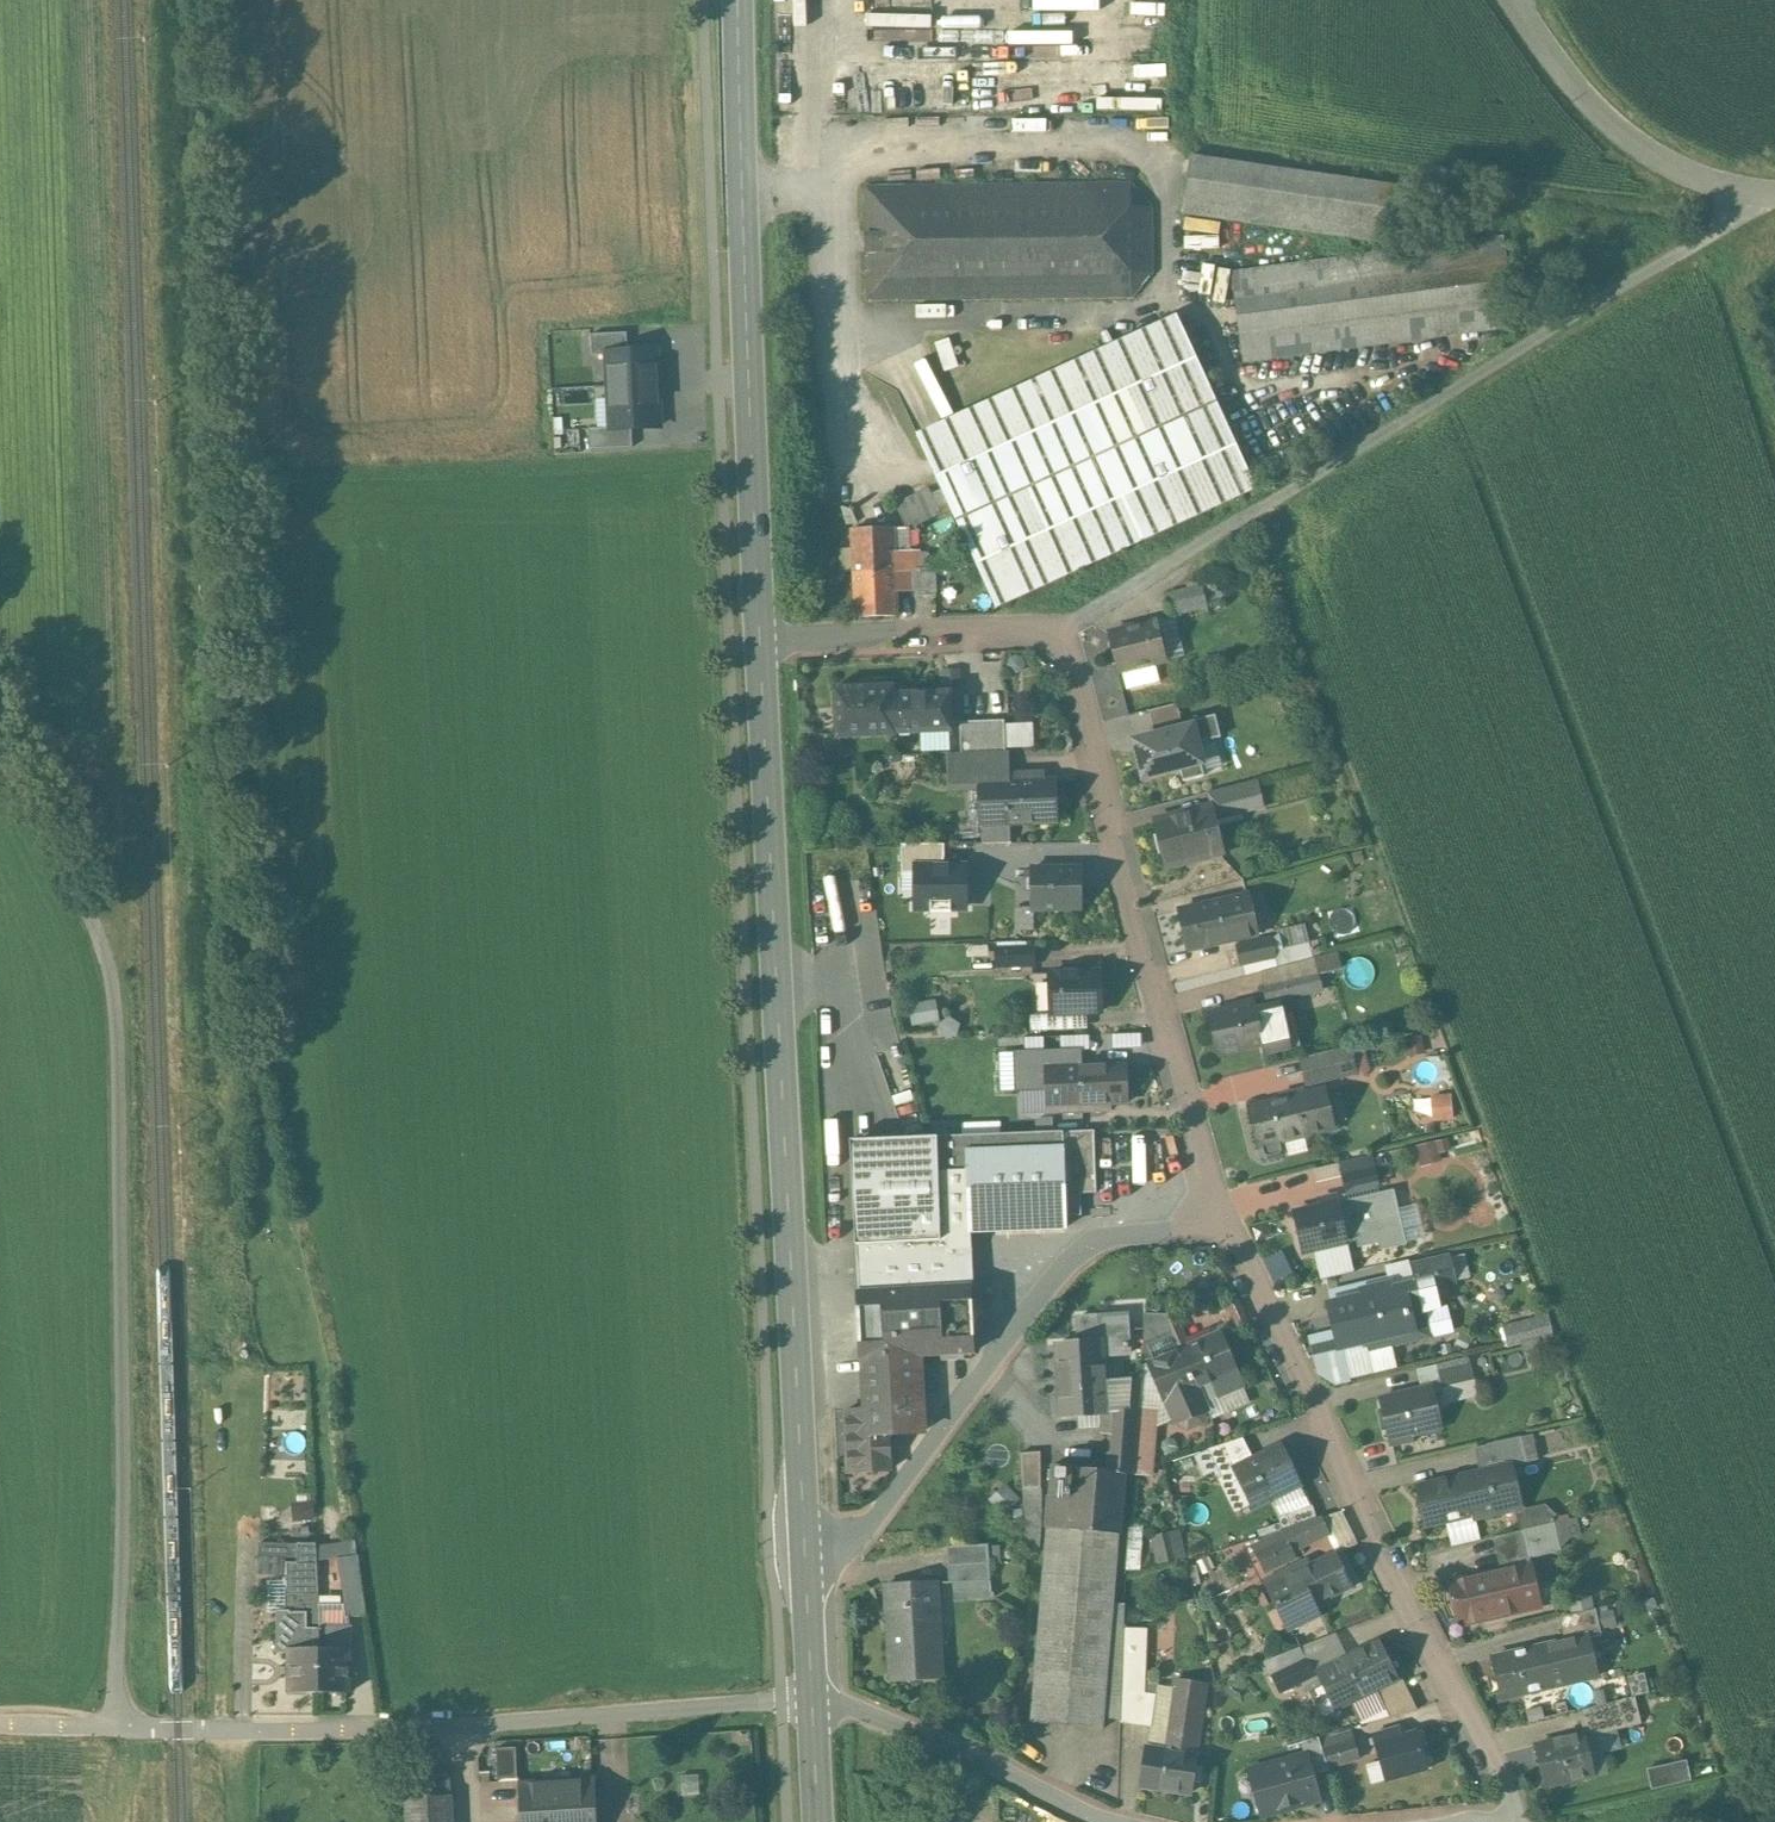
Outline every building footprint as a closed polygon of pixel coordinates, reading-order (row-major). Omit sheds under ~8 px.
[(1405,190),(1191,159),(1183,215),(1396,246),(1405,190)] [(1131,185),(864,187),(865,299),(1133,297),(1152,274),(1151,210),(1131,185)] [(1501,238),(1232,276),(1244,362),(1514,324),(1501,238)] [(1177,315),(917,435),(940,485),(943,491),(952,511),(970,550),(977,566),(996,608),(1256,489),(1177,315)] [(627,333),(591,335),(592,355),(608,355),(608,353),(628,352),(627,333)] [(628,352),(608,353),(608,355),(612,428),(612,429),(632,428),(659,427),(656,351),(628,352)] [(612,428),(589,429),(590,450),(633,447),(632,428),(612,429),(612,428)] [(940,485),(929,490),(932,496),(943,491),(940,485)] [(929,490),(896,504),(907,527),(908,526),(908,525),(911,523),(915,529),(924,523),(941,516),(952,511),(943,491),(932,496),(929,490)] [(908,528),(892,529),(893,552),(910,552),(910,547),(908,547),(908,528)] [(892,529),(853,530),(857,617),(896,615),(895,591),(893,552),(892,529)] [(970,550),(952,558),(957,569),(977,566),(970,550)] [(918,552),(910,552),(893,552),(895,591),(914,591),(914,596),(935,596),(934,570),(930,570),(919,570),(918,552)] [(929,553),(918,552),(919,570),(930,570),(929,553)] [(1187,586),(1166,592),(1172,613),(1207,604),(1201,579),(1187,583),(1187,586)] [(1155,621),(1108,633),(1118,674),(1166,661),(1155,621)] [(924,684),(835,689),(839,737),(927,732),(927,729),(924,694),(924,684)] [(952,692),(924,694),(927,729),(954,727),(952,692)] [(1156,736),(1183,729),(1182,724),(1177,704),(1149,711),(1156,736)] [(1215,715),(1182,724),(1183,729),(1192,727),(1196,744),(1221,737),(1215,715)] [(1007,743),(1036,742),(1035,720),(1006,721),(1007,743)] [(1005,722),(961,723),(962,754),(983,753),(1007,752),(1005,722)] [(1156,736),(1135,742),(1144,776),(1179,767),(1201,762),(1196,744),(1192,727),(1183,729),(1156,736)] [(962,754),(952,754),(953,786),(982,785),(985,785),(985,782),(983,753),(962,754)] [(1204,776),(1201,762),(1179,767),(1183,781),(1204,776)] [(1038,773),(1009,774),(1009,781),(985,782),(985,785),(982,785),(983,825),(1058,823),(1056,780),(1038,780),(1038,773)] [(1257,780),(1217,790),(1222,808),(1261,798),(1257,780)] [(1212,810),(1157,824),(1167,864),(1223,850),(1212,810)] [(945,866),(945,844),(902,845),(902,873),(915,873),(915,866),(945,866)] [(951,910),(967,910),(967,866),(945,866),(915,866),(915,873),(915,910),(931,910),(931,912),(951,912),(951,910)] [(1080,869),(1033,868),(1032,910),(1079,911),(1080,869)] [(1246,893),(1179,911),(1189,950),(1235,938),(1230,919),(1251,913),(1246,893)] [(1270,936),(1234,945),(1242,976),(1311,958),(1307,941),(1273,950),(1270,936)] [(1032,946),(996,947),(997,966),(1032,965),(1032,946)] [(1318,969),(1262,984),(1267,1002),(1323,987),(1318,969)] [(1099,970),(1049,972),(1050,1012),(1101,1010),(1099,970)] [(908,1001),(910,1022),(937,1020),(935,999),(908,1001)] [(1225,1009),(1207,1014),(1217,1053),(1263,1041),(1255,1012),(1252,999),(1225,1006),(1225,1009)] [(1279,1006),(1255,1012),(1263,1041),(1266,1053),(1290,1047),(1279,1006)] [(950,1018),(941,1024),(945,1035),(956,1035),(959,1024),(950,1018)] [(1091,1036),(1092,1050),(1119,1049),(1119,1035),(1091,1036)] [(1091,1039),(1048,1041),(1048,1059),(1092,1058),(1091,1039)] [(1346,1050),(1301,1060),(1308,1088),(1352,1077),(1346,1050)] [(1124,1064),(1054,1066),(1055,1085),(1048,1085),(1049,1110),(1101,1108),(1101,1101),(1126,1101),(1124,1064)] [(1324,1087),(1294,1096),(1305,1136),(1335,1127),(1324,1087)] [(1453,1089),(1418,1088),(1418,1120),(1453,1120),(1453,1089)] [(1294,1096),(1249,1108),(1261,1148),(1262,1148),(1264,1158),(1269,1161),(1284,1156),(1287,1151),(1284,1142),(1305,1136),(1294,1096)] [(1094,1130),(1063,1131),(1063,1145),(1095,1144),(1094,1130)] [(1063,1131),(937,1136),(939,1172),(968,1171),(969,1207),(970,1231),(971,1231),(1067,1227),(1066,1216),(1081,1215),(1081,1193),(1097,1192),(1095,1144),(1063,1145),(1063,1131)] [(1450,1135),(1416,1144),(1421,1165),(1442,1159),(1440,1151),(1454,1147),(1450,1135)] [(937,1136),(851,1140),(857,1244),(941,1239),(940,1209),(939,1172),(937,1136)] [(1372,1157),(1341,1165),(1348,1195),(1380,1188),(1372,1157)] [(1339,1165),(1311,1172),(1313,1183),(1342,1176),(1339,1165)] [(968,1171),(939,1172),(940,1209),(969,1207),(968,1171)] [(1318,1206),(1293,1212),(1302,1249),(1358,1236),(1360,1245),(1378,1240),(1380,1248),(1404,1242),(1392,1192),(1338,1205),(1336,1196),(1317,1201),(1318,1206)] [(969,1207),(940,1209),(941,1239),(948,1238),(949,1248),(972,1247),(971,1231),(970,1231),(969,1207)] [(941,1239),(857,1244),(859,1291),(970,1285),(970,1287),(974,1287),(972,1247),(949,1248),(948,1238),(941,1239)] [(1449,1255),(1411,1265),(1415,1284),(1416,1283),(1418,1292),(1434,1289),(1456,1284),(1449,1255)] [(1329,1304),(1338,1341),(1340,1348),(1341,1347),(1364,1342),(1366,1351),(1429,1336),(1424,1313),(1439,1309),(1434,1289),(1418,1292),(1416,1283),(1415,1284),(1391,1290),(1389,1284),(1361,1290),(1363,1296),(1329,1304)] [(970,1285),(859,1291),(863,1358),(865,1358),(918,1355),(974,1351),(970,1287),(970,1285)] [(1174,1314),(1145,1312),(1143,1344),(1175,1331),(1174,1314)] [(1505,1344),(1546,1333),(1541,1314),(1501,1325),(1505,1344)] [(1079,1343),(1055,1345),(1060,1416),(1101,1413),(1138,1411),(1138,1409),(1140,1382),(1106,1385),(1104,1356),(1127,1354),(1124,1316),(1077,1320),(1079,1343)] [(1175,1331),(1143,1344),(1141,1366),(1183,1349),(1175,1331)] [(1183,1349),(1141,1366),(1140,1382),(1138,1409),(1157,1410),(1156,1422),(1162,1422),(1173,1418),(1175,1423),(1180,1421),(1181,1425),(1188,1428),(1202,1422),(1205,1415),(1203,1411),(1207,1409),(1211,1418),(1249,1401),(1221,1334),(1183,1349)] [(1340,1348),(1338,1341),(1312,1347),(1318,1374),(1334,1384),(1349,1380),(1341,1347),(1340,1348)] [(918,1355),(865,1358),(867,1387),(920,1384),(918,1355)] [(1466,1361),(1434,1369),(1438,1387),(1471,1380),(1466,1361)] [(920,1384),(867,1387),(868,1408),(921,1405),(920,1384)] [(1429,1385),(1377,1395),(1386,1436),(1438,1426),(1429,1385)] [(868,1408),(847,1409),(850,1470),(891,1468),(889,1432),(924,1430),(922,1405),(868,1408)] [(1157,1410),(1138,1409),(1138,1411),(1136,1429),(1133,1474),(1151,1475),(1153,1457),(1154,1457),(1156,1433),(1155,1433),(1156,1422),(1157,1410)] [(1138,1411),(1101,1413),(1101,1433),(1110,1434),(1111,1434),(1111,1426),(1136,1429),(1138,1411)] [(1136,1429),(1111,1426),(1111,1434),(1110,1434),(1108,1469),(1108,1473),(1124,1474),(1133,1474),(1136,1429)] [(1522,1437),(1477,1447),(1482,1472),(1512,1466),(1513,1467),(1528,1464),(1522,1437)] [(1222,1477),(1234,1471),(1255,1460),(1254,1459),(1243,1438),(1208,1449),(1209,1450),(1218,1469),(1222,1477)] [(1283,1445),(1254,1459),(1255,1460),(1234,1471),(1250,1505),(1252,1509),(1302,1484),(1283,1445)] [(1205,1476),(1218,1469),(1209,1450),(1196,1457),(1205,1476)] [(1040,1451),(1020,1452),(1022,1484),(1042,1484),(1040,1451)] [(1108,1469),(1053,1465),(1036,1672),(1108,1678),(1112,1627),(1124,1474),(1108,1473),(1108,1469)] [(1482,1472),(1466,1476),(1474,1514),(1475,1521),(1498,1516),(1496,1509),(1521,1504),(1513,1467),(1512,1466),(1482,1472)] [(1234,1471),(1222,1477),(1219,1478),(1236,1512),(1250,1505),(1234,1471)] [(1466,1476),(1418,1486),(1427,1525),(1474,1514),(1466,1476)] [(292,1508),(294,1519),(314,1516),(312,1505),(292,1508)] [(1314,1507),(1287,1516),(1291,1527),(1317,1519),(1314,1507)] [(1291,1527),(1287,1516),(1280,1518),(1284,1530),(1291,1527)] [(1580,1517),(1525,1529),(1531,1558),(1587,1546),(1580,1517)] [(1284,1530),(1277,1533),(1254,1545),(1268,1571),(1295,1557),(1292,1552),(1328,1532),(1320,1518),(1317,1519),(1291,1527),(1284,1530)] [(1501,1565),(1531,1558),(1525,1529),(1494,1536),(1501,1565)] [(1171,1537),(1155,1541),(1160,1562),(1176,1558),(1171,1537)] [(299,1543),(260,1542),(259,1556),(298,1558),(299,1543)] [(319,1590),(316,1543),(299,1543),(298,1558),(298,1562),(287,1562),(288,1590),(319,1590)] [(991,1544),(947,1547),(949,1562),(992,1559),(991,1544)] [(1334,1551),(1308,1563),(1306,1559),(1295,1564),(1313,1602),(1315,1601),(1350,1584),(1334,1551)] [(358,1558),(339,1560),(347,1618),(366,1616),(358,1558)] [(992,1559),(949,1562),(950,1580),(993,1577),(992,1559)] [(1531,1562),(1502,1568),(1510,1604),(1512,1611),(1541,1605),(1531,1562)] [(1295,1564),(1266,1579),(1279,1606),(1282,1605),(1292,1626),(1320,1613),(1315,1601),(1313,1602),(1295,1564)] [(1502,1568),(1460,1578),(1468,1613),(1510,1604),(1502,1568)] [(938,1581),(889,1583),(892,1682),(941,1681),(938,1581)] [(319,1590),(288,1590),(288,1612),(279,1612),(278,1653),(290,1653),(290,1692),(320,1692),(321,1630),(320,1618),(319,1590)] [(1595,1608),(1557,1617),(1563,1641),(1587,1636),(1600,1632),(1595,1608)] [(1125,1628),(1112,1627),(1108,1678),(1122,1679),(1125,1628)] [(1141,1629),(1125,1628),(1122,1679),(1121,1691),(1138,1692),(1141,1629)] [(354,1630),(321,1630),(320,1692),(349,1692),(350,1653),(354,1653),(354,1630)] [(1563,1641),(1541,1646),(1550,1687),(1597,1676),(1587,1636),(1563,1641)] [(1378,1640),(1321,1671),(1341,1708),(1375,1689),(1398,1677),(1378,1640)] [(1541,1646),(1492,1658),(1501,1699),(1550,1687),(1541,1646)] [(1306,1657),(1271,1675),(1280,1693),(1315,1675),(1306,1657)] [(1108,1678),(1036,1672),(1032,1722),(1105,1727),(1105,1717),(1108,1678)] [(1398,1677),(1375,1689),(1390,1717),(1418,1709),(1401,1676),(1398,1677)] [(1122,1679),(1108,1678),(1105,1717),(1119,1718),(1121,1691),(1122,1679)] [(1174,1683),(1164,1750),(1147,1747),(1142,1788),(1190,1795),(1204,1687),(1174,1683)] [(1157,1695),(1138,1693),(1138,1692),(1121,1691),(1119,1718),(1154,1723),(1157,1695)] [(1636,1697),(1584,1709),(1591,1736),(1642,1724),(1636,1697)] [(1416,1731),(1394,1737),(1391,1729),(1373,1734),(1385,1779),(1426,1767),(1416,1731)] [(1350,1731),(1320,1740),(1321,1743),(1328,1767),(1358,1759),(1350,1731)] [(1585,1735),(1536,1749),(1547,1788),(1596,1775),(1585,1735)] [(1321,1743),(1304,1748),(1306,1755),(1311,1772),(1328,1767),(1321,1743)] [(516,1747),(497,1748),(498,1779),(518,1779),(516,1747)] [(1306,1755),(1250,1771),(1262,1814),(1319,1798),(1311,1772),(1306,1755)] [(1687,1763),(1648,1767),(1650,1783),(1689,1779),(1687,1763)] [(428,1793),(449,1792),(448,1770),(427,1771),(428,1793)] [(522,1784),(523,1821),(595,1821),(593,1780),(522,1784)] [(406,1799),(407,1821),(443,1821),(442,1797),(406,1799)]
